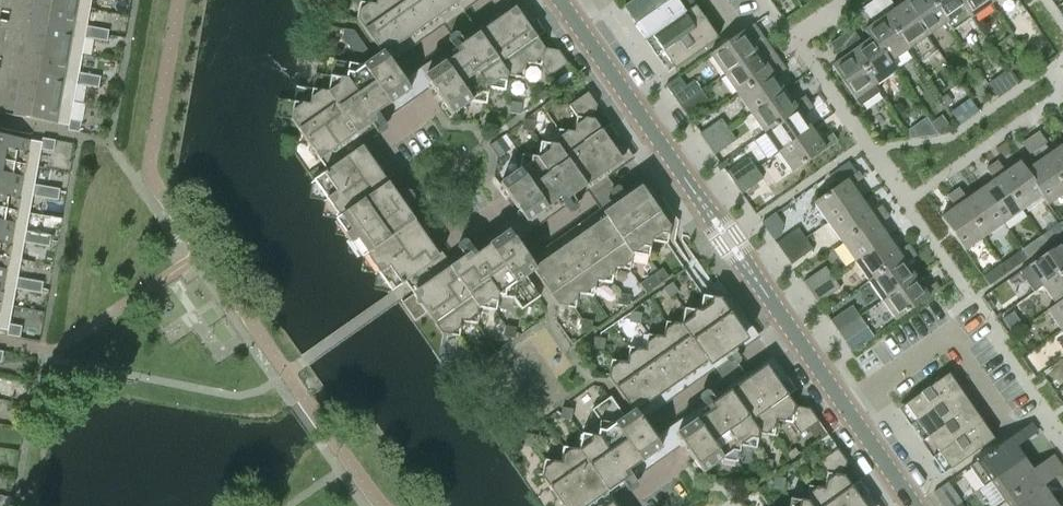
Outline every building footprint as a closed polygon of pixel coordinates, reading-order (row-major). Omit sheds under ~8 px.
[(0,113),(5,89),(18,91),(22,68),(26,45),(30,22),(34,0),(0,0),(0,115),(0,113)] [(86,26),(89,8),(43,0),(34,0),(30,22),(85,32),(86,26)] [(89,8),(91,0),(43,0),(89,8)] [(386,57),(404,44),(402,42),(461,0),(376,0),(375,4),(360,2),(357,19),(381,54),(384,58),(386,57)] [(622,8),(634,25),(669,0),(634,0),(629,3),(622,8)] [(634,25),(645,41),(652,36),(695,6),(690,0),(669,0),(634,25)] [(864,31),(870,39),(871,38),(888,62),(889,62),(907,49),(873,0),(862,8),(873,24),(864,31)] [(927,35),(904,3),(895,8),(889,0),(874,0),(873,0),(907,49),(927,35)] [(946,22),(931,0),(907,0),(904,3),(927,35),(946,22)] [(946,22),(952,30),(970,18),(964,9),(965,8),(959,0),(931,0),(946,22)] [(990,3),(988,0),(959,0),(965,8),(964,9),(970,18),(990,3)] [(663,52),(706,22),(695,6),(652,36),(663,52)] [(522,78),(525,63),(541,66),(548,77),(567,64),(558,51),(543,48),(517,11),(445,62),(443,60),(423,74),(451,115),(471,102),(486,104),(489,89),(504,91),(507,76),(522,78)] [(97,28),(86,26),(85,32),(30,22),(26,45),(81,55),(84,37),(95,39),(97,28)] [(706,22),(663,52),(674,69),(717,38),(706,22)] [(724,75),(767,44),(753,24),(742,32),(742,31),(709,54),(724,75)] [(109,30),(97,28),(95,39),(106,41),(109,30)] [(851,28),(840,36),(875,85),(895,70),(889,62),(888,62),(871,38),(870,39),(863,44),(851,28)] [(344,29),(343,37),(355,54),(365,47),(353,30),(344,29)] [(880,92),(875,85),(840,36),(829,44),(841,60),(831,66),(859,106),(880,92)] [(767,44),(724,75),(737,94),(781,63),(767,44)] [(26,45),(22,68),(77,78),(78,72),(81,55),(26,45)] [(384,58),(381,54),(363,66),(348,63),(345,79),(330,76),(329,77),(312,89),(311,89),(311,90),(294,102),(293,102),(293,103),(283,109),(318,158),(355,132),(354,129),(389,104),(391,107),(411,93),(386,57),(384,58)] [(781,63),(737,94),(751,113),(783,90),(774,77),(785,69),(781,63)] [(89,74),(78,72),(77,78),(22,68),(18,91),(73,101),(76,84),(87,86),(89,74)] [(100,76),(89,74),(87,86),(98,88),(100,76)] [(665,85),(679,106),(701,91),(693,80),(685,86),(678,76),(665,85)] [(989,84),(998,96),(1007,90),(998,77),(989,84)] [(13,115),(18,91),(5,89),(0,113),(13,115)] [(764,133),(808,102),(804,96),(793,104),(783,90),(751,113),(764,133)] [(18,91),(13,115),(13,116),(68,126),(67,130),(79,132),(81,121),(70,119),(73,101),(18,91)] [(547,95),(544,91),(535,97),(538,101),(547,95)] [(701,91),(679,106),(687,116),(708,101),(701,91)] [(546,208),(600,170),(620,156),(594,120),(596,105),(587,92),(569,105),(576,117),(574,132),(558,130),(556,145),(540,143),(537,158),(522,155),(519,170),(500,184),(529,225),(548,211),(546,208)] [(554,105),(551,101),(542,107),(545,112),(554,105)] [(778,152),(811,129),(801,115),(812,108),(808,102),(764,133),(778,152)] [(941,116),(932,122),(940,134),(950,127),(941,116)] [(926,118),(909,130),(910,138),(938,134),(926,118)] [(707,145),(728,129),(721,119),(699,134),(707,145)] [(735,140),(728,129),(707,145),(714,155),(735,140)] [(811,129),(778,152),(792,172),(825,149),(835,141),(831,135),(820,142),(811,129)] [(1050,153),(1044,144),(1046,143),(1039,132),(1030,138),(1062,184),(1062,144),(1050,153)] [(7,330),(6,335),(19,337),(22,326),(9,324),(15,289),(41,293),(43,282),(17,277),(23,242),(49,247),(51,236),(25,231),(32,196),(58,200),(60,189),(34,184),(40,149),(53,152),(55,140),(42,138),(41,142),(0,135),(0,329),(7,330)] [(1025,170),(1025,171),(1042,195),(1041,196),(1047,204),(1062,193),(1062,184),(1030,138),(1022,144),(1029,155),(1032,153),(1038,162),(1025,170)] [(323,201),(370,168),(357,149),(309,182),(310,183),(308,198),(322,200),(323,201)] [(726,172),(734,183),(756,168),(748,157),(726,172)] [(997,161),(992,165),(1022,209),(1041,196),(1042,195),(1025,171),(1025,170),(1019,162),(1005,172),(997,161)] [(1003,222),(1022,209),(992,165),(986,169),(993,180),(980,190),(1003,222)] [(383,186),(370,168),(323,201),(323,202),(321,216),(335,219),(336,219),(383,186)] [(763,178),(756,168),(734,183),(741,194),(763,178)] [(827,223),(860,200),(851,186),(861,179),(857,172),(846,180),(813,203),(827,223)] [(348,237),(349,238),(396,204),(383,186),(336,219),(336,220),(333,235),(348,237)] [(984,236),(1003,222),(980,190),(967,199),(959,188),(953,192),(984,236)] [(532,268),(535,273),(558,306),(559,305),(575,308),(578,293),(593,295),(596,280),(611,283),(614,267),(630,270),(633,255),(648,257),(651,242),(666,244),(669,229),(670,228),(643,190),(533,267),(532,268)] [(964,250),(984,236),(953,192),(947,196),(955,207),(941,217),(964,250)] [(827,223),(841,242),(884,211),(880,206),(870,213),(860,200),(827,223)] [(409,222),(396,204),(349,238),(346,253),(361,255),(361,256),(409,222)] [(884,211),(841,242),(854,261),(887,238),(878,225),(889,217),(884,211)] [(1052,241),(1062,233),(1062,225),(1061,221),(1045,232),(1052,241)] [(374,273),(374,274),(422,241),(409,222),(361,256),(362,257),(359,271),(374,273)] [(776,243),(783,254),(805,238),(797,228),(776,243)] [(532,268),(533,267),(506,229),(486,243),(488,245),(453,269),(452,267),(413,294),(441,334),(442,333),(458,336),(460,321),(476,323),(479,308),(494,310),(497,295),(512,298),(520,309),(540,296),(527,278),(535,273),(532,268)] [(805,238),(783,254),(791,264),(812,249),(805,238)] [(854,261),(868,281),(912,250),(907,244),(897,252),(887,238),(854,261)] [(1037,238),(1022,249),(1028,257),(1043,247),(1037,238)] [(435,260),(422,241),(374,274),(375,275),(372,289),(387,293),(388,293),(435,260)] [(1019,271),(1033,292),(1042,285),(1062,271),(1062,245),(1061,242),(1028,265),(1019,271)] [(1013,268),(1028,257),(1022,249),(1007,259),(1013,268)] [(868,281),(882,300),(914,277),(905,263),(916,256),(912,250),(868,281)] [(989,285),(1004,275),(998,266),(983,277),(989,285)] [(803,282),(810,292),(832,277),(825,267),(803,282)] [(1055,304),(1056,305),(1062,300),(1062,271),(1042,285),(1055,304)] [(668,277),(665,272),(656,278),(659,283),(668,277)] [(832,277),(810,292),(818,303),(839,288),(832,277)] [(924,290),(914,277),(882,300),(896,320),(928,297),(939,289),(935,283),(924,290)] [(675,287),(672,282),(663,288),(666,293),(675,287)] [(634,414),(635,413),(745,335),(718,297),(717,298),(702,296),(699,310),(684,308),(681,323),(666,321),(663,336),(647,334),(644,349),(629,347),(626,362),(611,360),(607,374),(606,375),(632,411),(634,414)] [(1062,328),(1062,300),(1056,305),(1055,304),(1047,310),(1061,330),(1062,328)] [(830,320),(837,331),(859,316),(852,305),(830,320)] [(866,326),(859,316),(837,331),(845,341),(866,326)] [(702,472),(722,459),(737,461),(740,446),(755,449),(758,433),(773,436),(776,420),(792,423),(800,434),(818,421),(809,408),(795,407),(769,369),(696,420),(694,418),(674,432),(702,472)] [(905,404),(916,421),(959,391),(948,374),(905,404)] [(927,437),(970,406),(959,391),(916,421),(927,437)] [(632,411),(625,416),(611,397),(591,410),(599,421),(596,436),(581,434),(578,449),(563,447),(560,462),(545,460),(542,475),(541,475),(562,505),(584,505),(608,490),(606,487),(641,463),(642,464),(662,451),(635,413),(634,414),(632,411)] [(938,452),(981,422),(970,406),(927,437),(938,452)] [(981,422),(938,452),(950,469),(993,439),(981,422)] [(983,486),(991,481),(1023,458),(1015,447),(1037,432),(1031,423),(1009,439),(1009,438),(969,466),(983,486)] [(795,448),(786,454),(789,458),(798,452),(795,448)] [(837,449),(819,462),(827,472),(824,488),(809,486),(806,501),(790,499),(789,505),(865,505),(844,475),(846,461),(837,449)] [(1023,458),(991,481),(1004,501),(1058,463),(1053,455),(1031,470),(1023,458)] [(801,457),(792,464),(796,469),(805,462),(801,457)] [(1004,501),(1008,505),(1037,505),(1050,497),(1042,485),(1062,471),(1062,469),(1058,463),(1004,501)] [(1050,497),(1037,505),(1056,505),(1050,497)]
